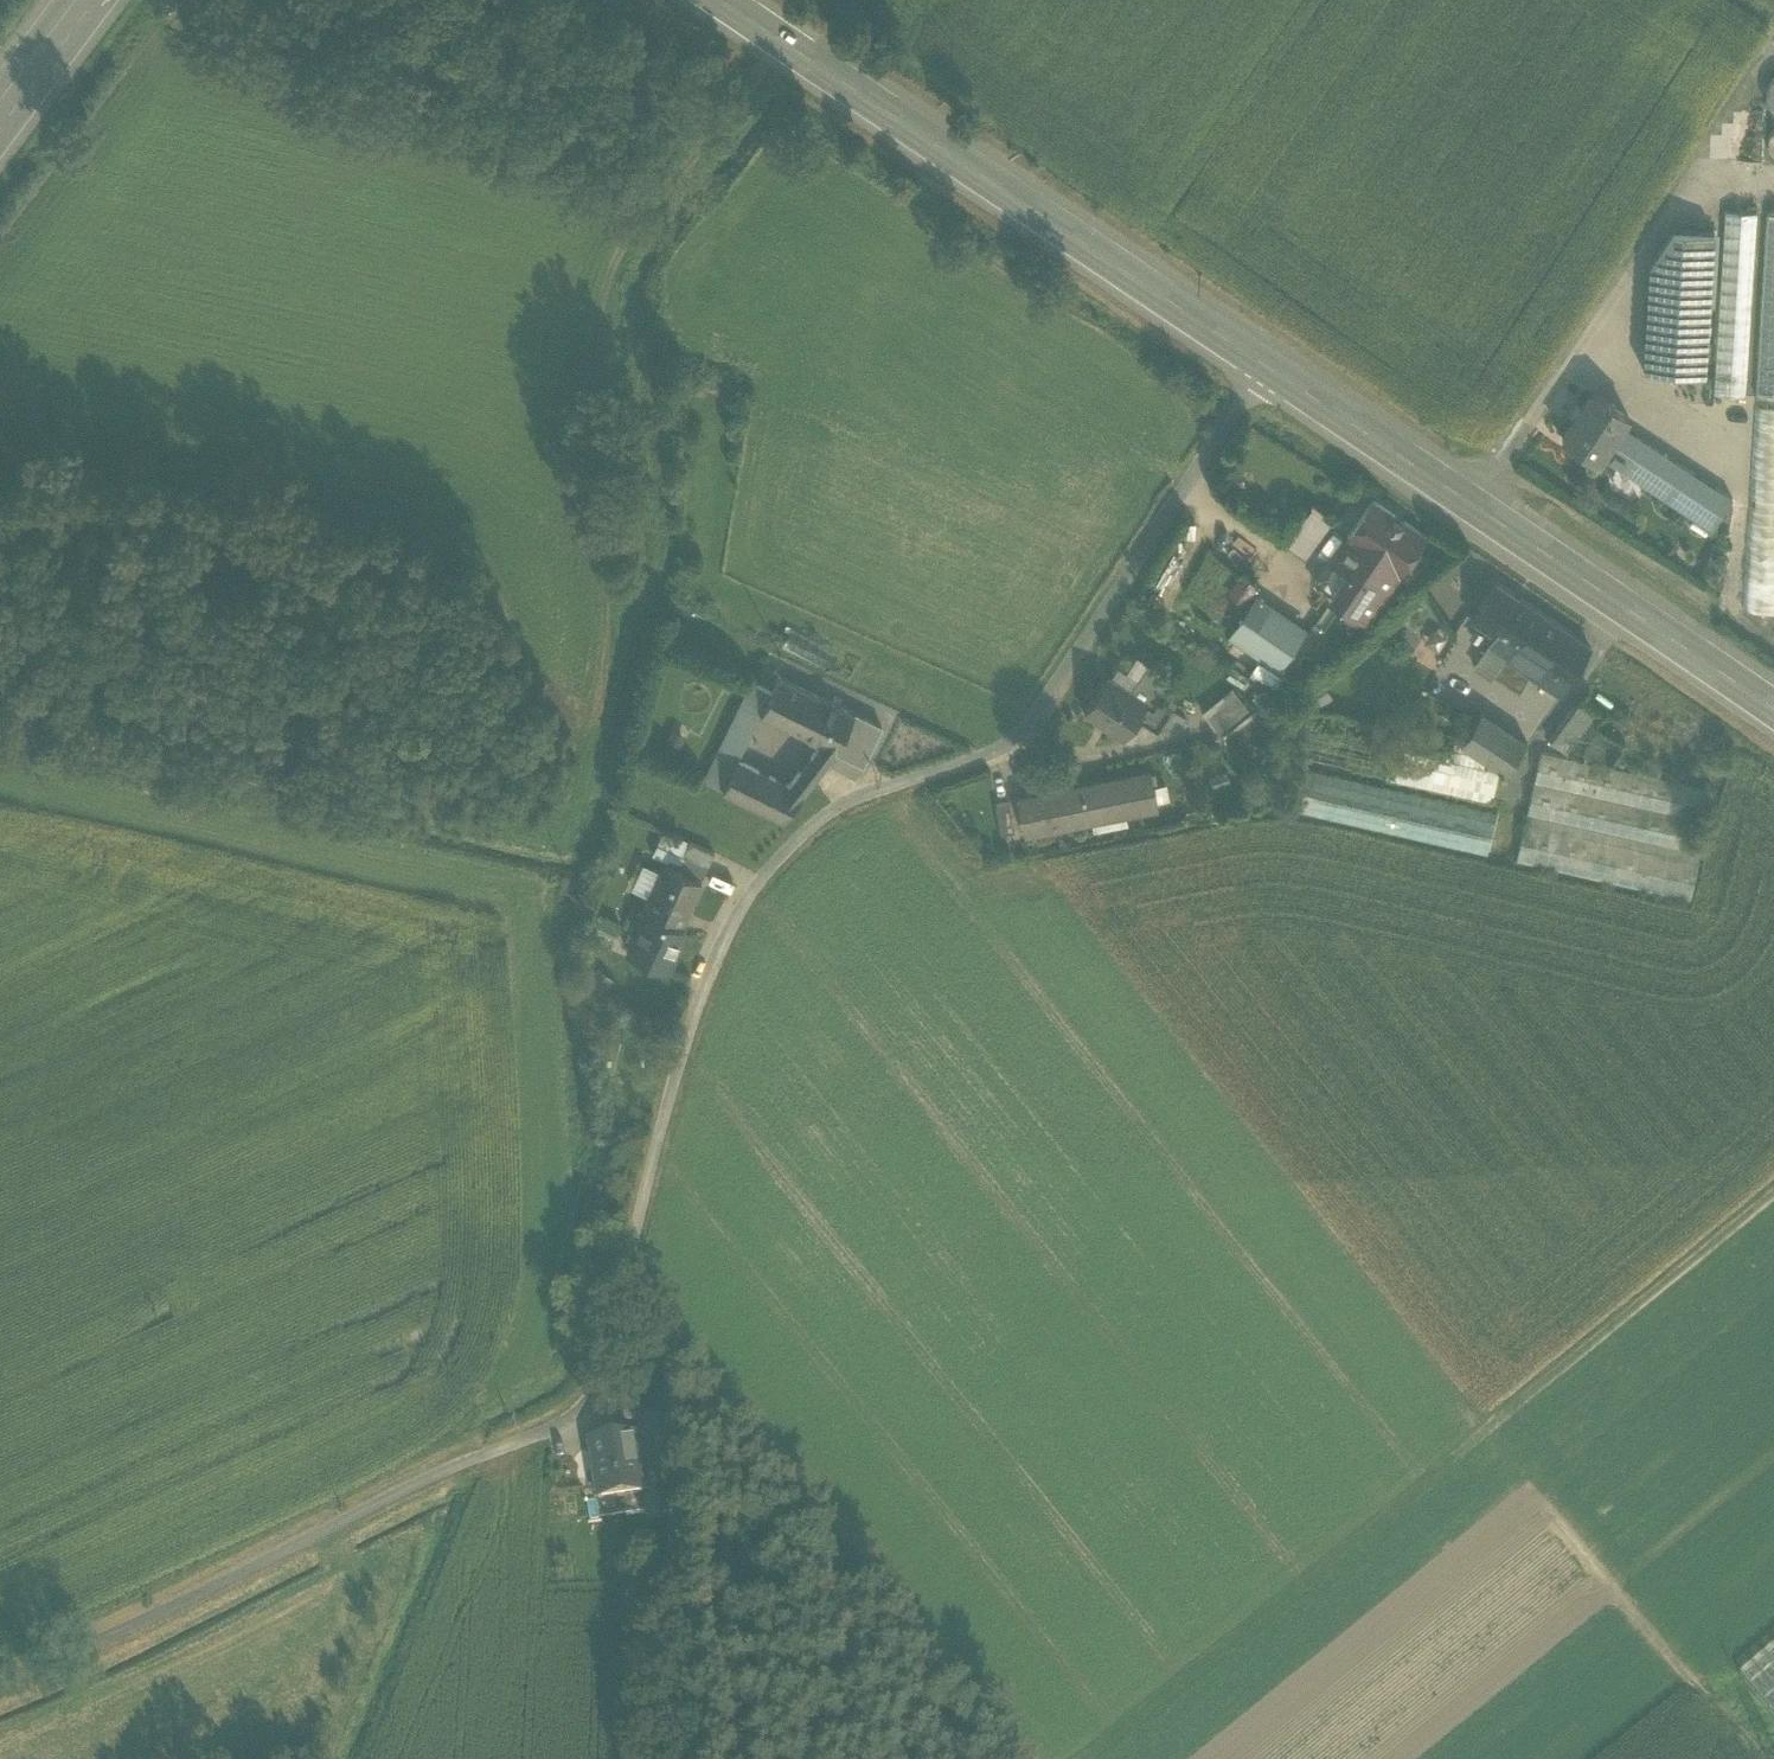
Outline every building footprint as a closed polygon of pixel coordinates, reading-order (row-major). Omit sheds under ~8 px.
[(1764,81),(1773,106),(1773,77),(1764,81)] [(1757,213),(1725,211),(1713,394),(1745,396),(1757,213)] [(1766,213),(1755,397),(1773,398),(1773,214),(1766,213)] [(1674,230),(1650,267),(1643,371),(1705,375),(1714,233),(1674,230)] [(1628,416),(1592,392),(1562,438),(1598,462),(1602,456),(1622,426),(1628,416)] [(1732,498),(1622,426),(1602,456),(1712,529),(1732,498)] [(1424,536),(1373,501),(1349,537),(1350,537),(1389,564),(1400,571),(1424,536)] [(1303,520),(1291,538),(1308,550),(1320,532),(1303,520)] [(1389,564),(1350,537),(1334,561),(1373,587),(1389,564)] [(1373,587),(1334,561),(1318,584),(1368,618),(1383,595),(1373,587)] [(1241,579),(1230,595),(1239,601),(1250,585),(1241,579)] [(1544,619),(1497,586),(1474,619),(1496,635),(1488,648),(1503,659),(1512,645),(1521,651),(1544,619)] [(1302,631),(1257,600),(1232,636),(1277,667),(1302,631)] [(1588,650),(1544,619),(1521,651),(1512,645),(1503,659),(1556,695),(1588,650)] [(1488,648),(1475,667),(1491,677),(1503,659),(1488,648)] [(1131,692),(1107,677),(1084,712),(1124,738),(1125,736),(1131,740),(1135,738),(1145,723),(1137,718),(1152,696),(1156,698),(1167,682),(1146,669),(1131,692)] [(762,708),(760,714),(772,720),(790,682),(778,676),(762,708)] [(882,726),(790,682),(772,720),(817,742),(836,751),(864,764),(882,726)] [(766,689),(753,683),(744,699),(758,706),(766,689)] [(1246,710),(1232,692),(1223,699),(1238,717),(1246,710)] [(1152,696),(1137,718),(1145,723),(1157,731),(1172,709),(1156,698),(1152,696)] [(758,706),(744,699),(732,723),(750,731),(760,714),(762,708),(758,706)] [(1223,699),(1203,714),(1218,733),(1238,717),(1223,699)] [(1579,708),(1553,741),(1567,752),(1593,719),(1579,708)] [(1184,717),(1172,709),(1157,731),(1163,735),(1175,732),(1184,717)] [(1258,709),(1223,735),(1241,759),(1276,732),(1258,709)] [(1527,744),(1482,713),(1460,745),(1499,771),(1506,775),(1527,744)] [(732,723),(704,782),(722,790),(736,761),(750,731),(732,723)] [(1394,747),(1299,724),(1291,755),(1386,778),(1387,777),(1394,748),(1394,747)] [(1614,747),(1595,734),(1583,751),(1604,765),(1614,747)] [(817,742),(808,756),(826,764),(836,751),(817,742)] [(1499,771),(1460,745),(1450,742),(1446,760),(1465,765),(1498,773),(1499,771)] [(1394,748),(1387,777),(1459,792),(1465,765),(1446,760),(1394,748)] [(1604,765),(1540,750),(1526,811),(1680,846),(1715,792),(1604,765)] [(772,778),(736,761),(722,790),(758,808),(772,778)] [(1498,773),(1465,765),(1459,792),(1499,801),(1504,778),(1498,777),(1498,773)] [(1497,812),(1302,768),(1292,811),(1487,855),(1497,812)] [(814,779),(798,772),(789,786),(803,793),(814,779)] [(1149,775),(1017,800),(1024,834),(1155,809),(1149,775)] [(789,786),(772,778),(758,808),(781,819),(803,793),(789,786)] [(1009,802),(995,805),(1001,836),(1015,833),(1009,802)] [(1680,846),(1526,811),(1515,862),(1690,902),(1701,851),(1680,846)] [(683,854),(689,842),(669,832),(657,857),(680,867),(685,855),(683,854)] [(716,854),(689,842),(683,854),(685,855),(680,867),(705,879),(716,854)] [(650,894),(663,869),(646,860),(633,886),(650,894)] [(701,882),(665,864),(663,869),(650,894),(642,911),(648,914),(629,954),(666,970),(685,930),(678,927),(701,882)] [(637,1435),(590,1442),(597,1497),(641,1492),(635,1449),(639,1449),(637,1435)] [(669,1476),(655,1478),(661,1517),(676,1515),(669,1476)] [(1740,1674),(1773,1716),(1773,1645),(1740,1674)]
